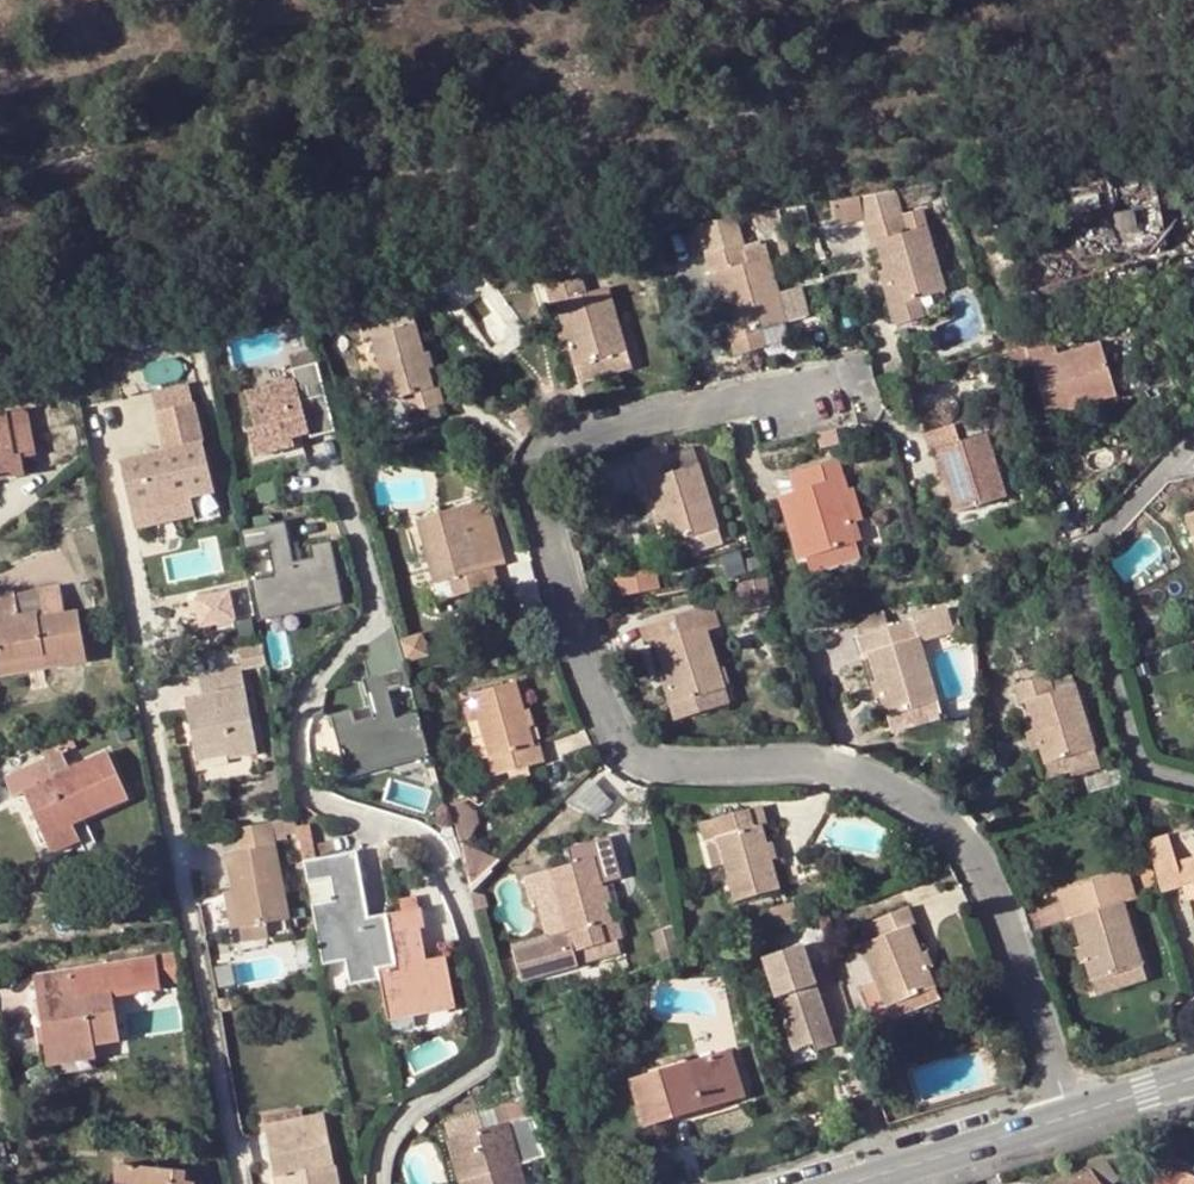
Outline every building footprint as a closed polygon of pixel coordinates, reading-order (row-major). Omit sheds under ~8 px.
[(900,215),(892,190),(859,196),(866,218),(868,227),(863,229),(869,245),(875,243),(893,304),(916,298),(943,289),(919,209),(900,215)] [(830,201),(836,226),(866,218),(859,196),(830,201)] [(1077,243),(1152,242),(1152,234),(1161,234),(1161,211),(1077,212),(1077,243)] [(695,226),(704,257),(740,247),(743,246),(735,219),(695,226)] [(735,335),(757,328),(783,321),(765,258),(745,264),(740,247),(704,257),(709,275),(716,272),(735,335)] [(575,366),(624,351),(606,288),(583,294),(579,279),(544,288),(550,303),(556,303),(575,366)] [(921,315),(916,298),(893,304),(887,306),(891,323),(921,315)] [(433,389),(414,324),(370,335),(388,400),(402,396),(407,413),(443,404),(438,387),(433,389)] [(1018,327),(995,333),(1008,374),(1030,368),(1024,350),(1018,327)] [(763,345),(757,328),(735,335),(729,337),(734,353),(763,345)] [(1072,398),(1074,407),(1113,394),(1098,343),(1055,354),(1052,342),(1024,350),(1030,368),(1042,408),(1072,398)] [(303,414),(305,426),(308,439),(330,434),(314,368),(292,374),(285,349),(249,358),(256,387),(244,389),(250,409),(241,410),(251,448),(271,443),(269,435),(266,423),(303,414)] [(629,367),(624,351),(575,366),(580,381),(629,367)] [(384,401),(391,425),(408,420),(407,413),(402,396),(388,400),(384,401)] [(1076,413),(1074,407),(1072,398),(1042,408),(1046,422),(1076,413)] [(157,413),(161,429),(186,423),(182,407),(157,413)] [(22,477),(18,459),(36,456),(28,410),(0,415),(0,481),(22,477)] [(269,435),(305,426),(303,414),(266,423),(269,435)] [(955,512),(977,505),(1005,496),(985,434),(988,432),(984,416),(922,435),(928,450),(934,449),(955,512)] [(173,501),(188,497),(209,492),(194,422),(186,423),(161,429),(155,430),(159,452),(118,460),(130,515),(175,506),(173,501)] [(832,428),(815,433),(818,446),(836,443),(832,428)] [(692,447),(670,454),(676,470),(697,464),(692,447)] [(676,470),(670,454),(636,464),(641,481),(647,479),(667,543),(689,536),(717,528),(697,464),(676,470)] [(836,460),(801,470),(807,487),(793,491),(785,494),(804,556),(852,541),(847,522),(860,517),(851,488),(839,492),(834,478),(841,476),(836,460)] [(807,487),(801,470),(788,474),(793,491),(807,487)] [(804,556),(785,494),(777,497),(797,558),(804,556)] [(193,514),(188,497),(173,501),(175,506),(130,515),(132,527),(193,514)] [(488,498),(460,507),(415,520),(433,584),(448,580),(452,597),(487,586),(483,571),(506,564),(502,549),(493,544),(491,537),(496,528),(488,498)] [(980,516),(977,505),(955,512),(959,522),(980,516)] [(1184,517),(1193,553),(1193,514),(1184,517)] [(283,522),(239,530),(242,547),(265,544),(270,573),(248,577),(254,609),(295,601),(297,609),(340,602),(329,542),(308,545),(309,558),(311,565),(292,569),(291,561),(283,522)] [(496,528),(491,537),(493,544),(502,549),(496,528)] [(717,528),(689,536),(694,554),(723,545),(717,528)] [(857,556),(852,541),(804,556),(809,571),(857,556)] [(309,558),(291,561),(292,569),(311,565),(309,558)] [(483,571),(487,586),(500,583),(495,568),(483,571)] [(657,568),(646,570),(650,591),(660,589),(657,568)] [(650,591),(646,570),(621,574),(625,595),(650,591)] [(621,574),(613,576),(617,597),(625,595),(621,574)] [(772,604),(766,577),(734,583),(741,611),(772,604)] [(60,585),(14,594),(17,615),(34,613),(36,619),(65,615),(60,585)] [(14,594),(0,596),(0,662),(42,654),(44,670),(85,662),(75,613),(65,615),(36,619),(34,613),(17,615),(14,594)] [(254,609),(256,617),(297,609),(295,601),(254,609)] [(673,705),(725,690),(703,626),(714,622),(709,605),(642,627),(647,642),(654,641),(673,705)] [(885,715),(935,700),(917,641),(952,630),(945,609),(910,619),(911,622),(887,629),(881,612),(855,621),(859,635),(855,635),(861,655),(866,654),(885,715)] [(398,640),(404,663),(430,655),(423,633),(398,640)] [(238,670),(238,672),(265,667),(264,660),(261,645),(234,650),(238,670)] [(1085,649),(1072,653),(1077,667),(1089,663),(1085,649)] [(0,662),(0,678),(44,670),(42,654),(0,662)] [(360,677),(371,717),(373,724),(355,730),(353,722),(350,710),(329,717),(346,774),(386,763),(383,754),(423,742),(415,713),(394,719),(386,691),(407,686),(402,667),(360,677)] [(1068,668),(1048,674),(1054,690),(1073,685),(1068,668)] [(200,700),(242,692),(238,672),(238,670),(196,677),(200,700)] [(1054,690),(1048,674),(1012,685),(1017,703),(1024,701),(1044,763),(1093,749),(1073,685),(1054,690)] [(532,744),(514,680),(470,693),(493,774),(543,761),(537,743),(532,744)] [(728,702),(725,690),(673,705),(678,718),(728,702)] [(255,760),(242,692),(200,700),(181,703),(191,754),(223,748),(227,765),(255,760)] [(939,715),(935,700),(885,715),(889,731),(939,715)] [(373,724),(371,717),(353,722),(355,730),(373,724)] [(426,752),(423,742),(383,754),(386,763),(426,752)] [(43,761),(51,778),(70,770),(59,745),(40,753),(43,761)] [(191,754),(194,772),(227,765),(223,748),(191,754)] [(1093,749),(1044,763),(1049,776),(1097,762),(1093,749)] [(42,837),(69,825),(125,798),(104,753),(70,770),(51,778),(43,761),(3,780),(11,796),(20,791),(42,837)] [(460,841),(461,841),(471,837),(477,825),(480,825),(476,810),(475,810),(463,802),(461,801),(452,804),(460,841)] [(730,832),(715,837),(722,864),(733,900),(777,888),(759,825),(764,823),(759,806),(725,816),(730,832)] [(270,822),(274,842),(287,840),(286,836),(297,834),(296,827),(294,817),(270,822)] [(274,842),(270,822),(233,830),(237,853),(223,856),(235,927),(241,925),(268,921),(288,917),(274,842)] [(310,824),(296,827),(297,834),(302,860),(316,858),(310,824)] [(77,841),(69,825),(42,837),(50,854),(77,841)] [(1190,852),(1185,826),(1170,829),(1175,855),(1190,852)] [(1165,834),(1146,840),(1149,851),(1168,845),(1165,834)] [(722,864),(715,837),(703,840),(710,866),(722,864)] [(455,838),(470,890),(491,869),(500,860),(461,841),(460,841),(455,838)] [(1149,851),(1161,891),(1181,885),(1174,862),(1168,845),(1149,851)] [(344,953),(344,961),(347,974),(377,969),(395,966),(385,914),(368,918),(355,919),(352,909),(366,907),(355,851),(316,858),(302,860),(306,882),(328,878),(333,900),(310,904),(321,956),(344,953)] [(500,860),(491,869),(503,880),(517,865),(507,854),(500,860)] [(1181,885),(1185,899),(1192,897),(1193,897),(1193,888),(1192,880),(1193,879),(1193,856),(1174,862),(1181,885)] [(611,922),(592,858),(549,870),(565,928),(546,933),(510,943),(521,982),(579,966),(578,965),(621,953),(617,939),(621,938),(616,920),(611,922)] [(1115,972),(1140,965),(1121,901),(1136,897),(1127,869),(1056,891),(1065,918),(1071,917),(1090,980),(1115,972)] [(536,896),(546,933),(565,928),(549,870),(525,878),(531,898),(536,896)] [(470,892),(475,910),(489,906),(486,897),(502,881),(492,871),(470,892)] [(764,906),(771,926),(799,917),(792,897),(764,906)] [(885,1006),(932,986),(907,926),(913,923),(906,906),(854,929),(885,1006)] [(355,919),(368,918),(366,907),(352,909),(355,919)] [(377,969),(379,979),(384,1009),(411,1004),(413,1013),(452,1006),(444,958),(425,961),(411,962),(409,950),(423,948),(419,932),(422,932),(419,908),(385,914),(395,966),(377,969)] [(241,925),(244,940),(271,934),(268,921),(241,925)] [(676,921),(658,934),(660,940),(679,935),(676,921)] [(626,943),(633,972),(665,961),(660,940),(658,934),(626,943)] [(660,940),(665,961),(684,954),(679,935),(660,940)] [(835,1041),(803,941),(764,953),(792,1044),(811,1040),(814,1047),(835,1041)] [(425,961),(423,948),(409,950),(411,962),(425,961)] [(322,964),(344,961),(344,953),(321,956),(322,964)] [(43,1053),(91,1045),(117,1041),(110,999),(161,991),(156,957),(32,978),(43,1053)] [(1090,980),(1094,993),(1145,979),(1140,965),(1115,972),(1090,980)] [(377,969),(347,974),(349,984),(379,979),(377,969)] [(937,998),(932,986),(885,1006),(890,1018),(937,998)] [(411,1004),(384,1009),(386,1018),(413,1013),(411,1004)] [(1188,1019),(1185,1009),(1173,1012),(1176,1023),(1188,1019)] [(93,1058),(91,1045),(43,1053),(45,1067),(93,1058)] [(739,1096),(727,1054),(630,1083),(642,1124),(739,1096)] [(532,1116),(529,1105),(494,1114),(497,1126),(532,1116)] [(517,1164),(543,1157),(532,1116),(497,1126),(473,1133),(469,1120),(445,1126),(462,1180),(517,1164)] [(272,1177),(278,1176),(280,1183),(334,1183),(320,1117),(262,1128),(272,1177)] [(1118,1182),(1104,1162),(1072,1183),(1115,1183),(1118,1182)] [(517,1164),(462,1180),(463,1183),(494,1183),(520,1177),(517,1164)] [(191,1183),(183,1183),(184,1173),(115,1166),(113,1183),(191,1183)] [(1183,1174),(1178,1183),(1193,1183),(1193,1179),(1183,1174)]
